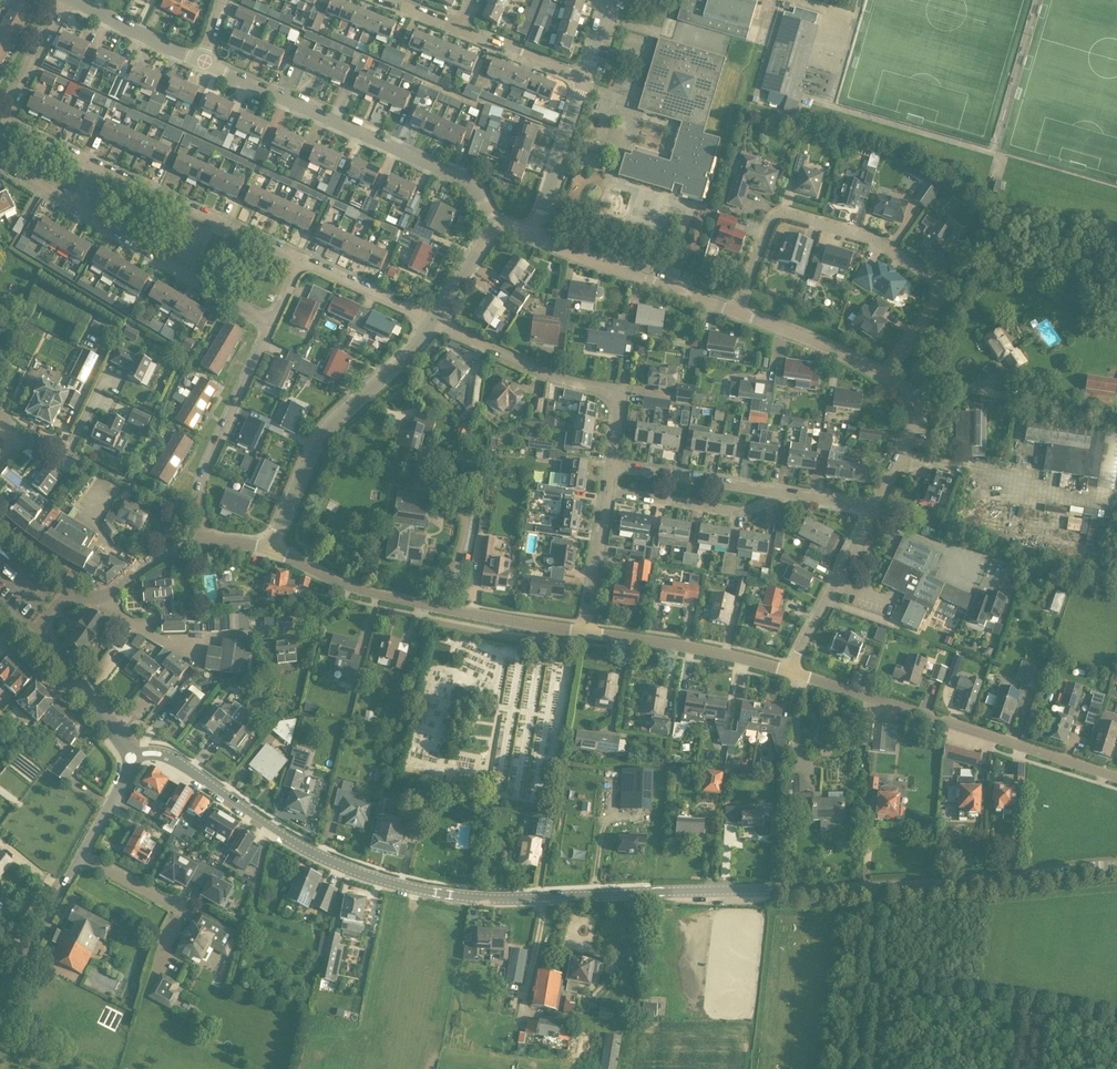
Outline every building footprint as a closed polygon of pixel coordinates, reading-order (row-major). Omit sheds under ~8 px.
[(0,31),(0,62),(7,65),(36,6),(24,0),(15,0),(0,31)] [(178,16),(184,4),(185,1),(183,0),(176,0),(175,0),(165,0),(161,8),(178,16)] [(253,10),(256,3),(248,0),(243,0),(241,4),(253,10)] [(300,3),(297,10),(302,12),(306,2),(313,5),(316,0),(301,0),(300,3)] [(339,19),(345,4),(336,0),(332,0),(326,14),(339,19)] [(488,6),(503,13),(507,15),(510,10),(505,8),(509,0),(508,0),(491,0),(488,6)] [(526,7),(536,11),(541,0),(529,0),(526,7)] [(544,0),(539,13),(545,16),(550,3),(544,0)] [(566,9),(581,14),(585,0),(584,0),(568,0),(566,9)] [(677,21),(746,41),(758,0),(683,0),(677,21)] [(256,1),(256,3),(253,10),(265,15),(269,6),(256,1)] [(184,4),(178,16),(193,24),(199,12),(184,4)] [(339,19),(352,25),(358,9),(345,4),(339,19)] [(265,15),(277,21),(280,14),(271,10),(272,8),(269,6),(265,15)] [(497,25),(503,13),(488,6),(482,18),(497,25)] [(252,25),(254,21),(257,15),(239,7),(234,18),(252,25)] [(526,7),(521,20),(531,23),(536,11),(526,7)] [(352,25),(365,30),(371,14),(358,9),(352,25)] [(581,14),(566,9),(562,22),(577,27),(581,14)] [(277,21),(291,26),(293,20),(295,17),(282,12),(281,14),(280,14),(277,21)] [(539,13),(534,25),(540,28),(544,19),(545,16),(539,13)] [(305,28),(312,31),(318,16),(312,14),(307,26),(298,22),(295,28),(303,32),(305,28)] [(365,30),(376,34),(382,19),(371,14),(365,30)] [(265,26),(267,19),(257,15),(254,21),(265,26)] [(318,16),(312,31),(318,33),(324,19),(323,19),(318,16)] [(798,63),(800,55),(806,57),(815,26),(783,16),(779,29),(771,56),(772,56),(767,72),(762,90),(787,97),(786,100),(798,103),(801,92),(799,91),(806,65),(798,63)] [(376,34),(389,40),(395,24),(382,19),(376,34)] [(277,31),(280,25),(269,20),(267,26),(277,31)] [(527,36),(531,23),(521,20),(516,32),(520,34),(527,36)] [(562,22),(558,35),(574,40),(577,27),(562,22)] [(279,32),(289,36),(291,30),(282,25),(279,32)] [(540,28),(534,25),(529,38),(535,41),(540,28)] [(287,40),(294,43),(298,33),(291,30),(289,36),(287,40)] [(298,33),(294,43),(301,46),(305,38),(312,41),(316,43),(319,37),(306,31),(305,35),(298,33)] [(234,32),(228,47),(240,52),(247,37),(234,32)] [(331,39),(344,44),(346,38),(334,32),(331,39)] [(408,48),(421,53),(427,37),(415,32),(408,48)] [(56,50),(70,56),(77,39),(64,33),(56,50)] [(558,35),(554,48),(570,53),(574,40),(558,35)] [(240,52),(254,58),(260,43),(247,37),(240,52)] [(316,43),(329,49),(332,43),(319,37),(316,43)] [(421,53),(434,58),(440,43),(427,37),(421,53)] [(344,44),(355,49),(358,43),(346,38),(344,44)] [(77,39),(70,56),(83,62),(90,45),(77,39)] [(726,59),(659,39),(638,110),(682,123),(670,163),(632,152),(631,156),(625,155),(618,177),(671,193),(673,184),(683,187),(680,196),(702,202),(708,180),(705,179),(706,174),(710,175),(720,140),(703,135),(726,59)] [(254,58),(266,63),(273,49),(260,43),(254,58)] [(344,48),(332,43),(329,49),(342,54),(344,48)] [(369,55),(371,49),(358,43),(355,49),(369,55)] [(434,58),(446,63),(452,47),(440,43),(434,58)] [(380,60),(389,64),(396,50),(387,46),(383,55),(375,51),(373,57),(381,60),(380,60)] [(446,63),(459,68),(465,53),(452,47),(446,63)] [(293,63),(305,68),(312,53),(300,48),(293,63)] [(342,54),(352,58),(354,52),(344,48),(342,54)] [(273,49),(266,63),(278,68),(285,54),(273,49)] [(98,68),(106,71),(113,56),(100,50),(90,73),(85,71),(79,84),(89,88),(98,68)] [(400,69),(403,62),(406,55),(396,50),(389,64),(400,69)] [(318,74),(325,59),(312,53),(305,68),(318,74)] [(459,68),(456,75),(462,78),(463,75),(470,78),(472,74),(472,73),(478,58),(465,53),(459,68)] [(106,71),(103,79),(107,81),(111,74),(119,77),(126,62),(113,56),(106,71)] [(357,67),(351,80),(356,82),(353,89),(367,95),(373,79),(375,73),(369,70),(366,76),(360,74),(362,70),(363,71),(365,67),(369,69),(373,60),(369,58),(362,56),(359,62),(357,67)] [(318,74),(331,79),(337,64),(325,59),(318,74)] [(487,76),(500,81),(506,66),(493,60),(487,76)] [(403,62),(400,69),(412,74),(415,67),(403,62)] [(64,69),(51,63),(48,70),(61,76),(64,69)] [(390,68),(380,63),(377,69),(387,74),(390,68)] [(337,64),(331,79),(343,85),(350,70),(337,64)] [(412,74),(425,79),(428,73),(429,70),(417,65),(416,68),(415,67),(412,74)] [(129,82),(142,87),(148,72),(136,66),(129,82)] [(506,66),(500,81),(512,86),(518,71),(506,66)] [(85,71),(78,68),(74,78),(72,81),(79,84),(85,71)] [(392,68),(389,75),(400,79),(403,73),(392,68)] [(58,78),(58,77),(45,71),(40,82),(51,86),(48,91),(51,92),(53,87),(53,88),(56,82),(58,78)] [(523,95),(525,91),(531,76),(518,71),(512,86),(510,90),(523,95)] [(148,72),(142,87),(154,93),(161,78),(148,72)] [(425,79),(438,85),(441,78),(428,73),(425,79)] [(412,85),(415,78),(404,74),(402,80),(412,85)] [(525,91),(538,96),(544,81),(531,76),(525,91)] [(56,82),(68,88),(70,83),(58,78),(56,82)] [(438,85),(450,90),(453,84),(441,78),(438,85)] [(166,94),(179,100),(186,85),(173,79),(166,94)] [(367,95),(379,100),(385,84),(373,79),(367,95)] [(544,81),(538,96),(550,101),(556,86),(544,81)] [(70,83),(68,88),(66,93),(71,96),(76,86),(70,83)] [(115,100),(121,86),(115,83),(108,97),(115,100)] [(411,93),(416,96),(421,86),(415,83),(411,93)] [(379,100),(393,106),(399,91),(385,84),(379,100)] [(463,95),(468,98),(473,87),(467,84),(463,95)] [(192,106),(199,91),(186,85),(179,100),(176,108),(180,110),(184,102),(192,106)] [(127,89),(121,86),(115,100),(121,103),(127,89)] [(425,95),(436,100),(439,93),(421,86),(416,96),(424,99),(425,95)] [(479,97),(491,102),(494,96),(482,91),(482,90),(473,87),(468,98),(477,102),(479,97)] [(80,94),(93,99),(95,94),(83,89),(80,94)] [(399,91),(393,106),(404,111),(411,95),(399,91)] [(28,109),(41,115),(48,99),(35,93),(28,109)] [(436,100),(448,105),(451,99),(439,93),(436,100)] [(95,94),(93,99),(106,105),(108,100),(95,94)] [(202,110),(215,116),(221,101),(209,95),(202,110)] [(504,107),(506,101),(494,96),(491,102),(504,107)] [(41,115),(53,120),(60,105),(48,99),(41,115)] [(157,102),(150,99),(145,113),(151,115),(157,102)] [(451,99),(448,105),(459,110),(462,103),(451,99)] [(228,122),(234,107),(221,101),(215,116),(228,122)] [(504,107),(516,112),(519,105),(506,101),(504,107)] [(116,109),(127,114),(129,109),(112,102),(108,111),(115,114),(116,109)] [(163,105),(157,102),(151,115),(157,118),(163,105)] [(66,126),(73,111),(60,105),(53,120),(66,126)] [(478,118),(481,110),(468,105),(465,113),(478,118)] [(485,105),(481,117),(487,120),(491,107),(485,105)] [(516,112),(529,117),(531,110),(519,105),(516,112)] [(410,125),(422,131),(429,116),(431,110),(426,108),(424,113),(416,110),(410,125)] [(142,115),(129,109),(127,114),(139,120),(142,115)] [(545,115),(531,110),(529,117),(542,122),(545,115)] [(66,126),(78,132),(85,116),(73,111),(66,126)] [(237,129),(249,135),(256,120),(243,114),(237,129)] [(139,120),(151,125),(154,120),(142,115),(139,120)] [(180,128),(187,131),(193,118),(186,115),(180,128)] [(98,122),(85,116),(78,132),(91,138),(98,122)] [(429,116),(422,131),(435,136),(441,121),(429,116)] [(487,120),(481,117),(478,126),(484,128),(487,120)] [(193,134),(199,121),(193,118),(187,131),(193,134)] [(151,125),(164,131),(167,126),(154,120),(151,125)] [(269,126),(256,120),(249,135),(262,141),(269,126)] [(435,136),(447,141),(454,126),(441,121),(435,136)] [(101,137),(114,143),(121,127),(108,122),(101,137)] [(465,131),(454,126),(447,141),(460,147),(464,139),(469,141),(474,126),(467,124),(465,131)] [(534,143),(538,129),(523,124),(518,138),(534,143)] [(176,136),(174,142),(179,144),(184,133),(167,126),(164,131),(176,136)] [(114,143),(126,149),(133,133),(121,127),(114,143)] [(270,150),(283,156),(292,136),(279,130),(273,146),(270,150)] [(476,130),(473,141),(482,143),(482,144),(484,140),(486,133),(476,130)] [(216,144),(223,148),(229,134),(222,131),(219,138),(207,133),(204,139),(216,144)] [(138,154),(145,139),(133,133),(126,149),(138,154)] [(199,149),(200,147),(203,142),(186,134),(181,146),(189,149),(190,145),(199,149)] [(229,134),(223,148),(229,150),(235,137),(229,134)] [(290,153),(297,157),(294,164),(301,167),(306,154),(300,152),(305,142),(292,136),(283,156),(282,159),(287,161),(290,153)] [(138,154),(151,160),(158,145),(160,140),(155,137),(153,142),(145,139),(138,154)] [(518,138),(514,150),(530,155),(534,143),(518,138)] [(473,141),(468,156),(477,159),(482,143),(473,141)] [(200,147),(212,152),(215,147),(203,142),(200,147)] [(172,151),(158,145),(151,160),(164,166),(172,151)] [(225,158),(227,153),(215,147),(212,152),(225,158)] [(252,161),(258,164),(264,150),(258,147),(252,161)] [(309,162),(322,167),(329,152),(316,147),(312,157),(306,154),(301,167),(306,169),(309,162)] [(265,166),(271,153),(264,150),(258,164),(265,166)] [(514,150),(510,163),(525,168),(530,155),(514,150)] [(329,152),(322,167),(318,175),(323,177),(326,169),(334,173),(325,193),(331,196),(342,172),(337,170),(342,158),(329,152)] [(225,158),(239,164),(241,159),(227,153),(225,158)] [(173,171),(186,176),(193,161),(180,155),(173,171)] [(742,155),(727,204),(733,206),(735,197),(739,198),(745,200),(748,187),(766,192),(773,188),(775,182),(774,181),(776,174),(755,168),(756,164),(756,162),(755,160),(753,158),(742,155)] [(804,168),(806,158),(798,155),(793,172),(799,173),(794,192),(816,199),(824,174),(804,168)] [(251,169),(253,164),(241,159),(239,164),(251,169)] [(348,175),(360,181),(367,166),(354,160),(348,175),(342,172),(331,196),(338,199),(348,175)] [(198,182),(205,166),(193,161),(186,176),(198,182)] [(510,163),(505,161),(499,178),(512,182),(513,179),(521,181),(525,168),(510,163)] [(869,161),(867,167),(876,169),(878,163),(869,161)] [(288,177),(295,180),(301,167),(294,164),(288,177)] [(198,182),(211,188),(219,172),(205,166),(198,182)] [(256,166),(250,179),(255,181),(259,173),(271,179),(274,174),(261,168),(256,166)] [(373,187),(380,172),(367,166),(360,181),(373,187)] [(301,167),(295,180),(301,183),(307,169),(306,169),(301,167)] [(211,188),(224,194),(231,178),(219,172),(211,188)] [(271,179),(284,185),(287,179),(274,174),(271,179)] [(925,178),(920,174),(915,181),(920,184),(925,178)] [(381,196),(394,202),(403,182),(391,177),(384,192),(381,196)] [(244,184),(231,178),(224,194),(237,200),(244,184)] [(299,185),(287,179),(284,185),(297,190),(299,185)] [(863,184),(844,179),(837,204),(854,209),(858,195),(859,196),(863,184)] [(416,188),(403,182),(394,202),(407,208),(405,212),(413,216),(416,208),(421,198),(413,194),(416,188)] [(936,192),(925,184),(914,200),(925,207),(936,192)] [(297,190),(309,196),(311,191),(299,185),(297,190)] [(258,209),(265,193),(252,187),(245,203),(258,209)] [(324,197),(311,191),(309,196),(322,202),(321,202),(325,204),(328,199),(324,197)] [(0,195),(0,206),(5,216),(16,210),(13,203),(14,203),(12,198),(10,199),(7,192),(0,195)] [(258,209),(270,215),(277,199),(265,193),(258,209)] [(873,214),(890,218),(890,219),(902,223),(908,203),(889,197),(889,198),(879,195),(873,214)] [(361,210),(367,213),(373,200),(367,197),(361,210)] [(277,199),(270,215),(283,221),(290,205),(277,199)] [(335,202),(331,200),(328,207),(331,208),(333,207),(346,212),(348,208),(335,202)] [(380,203),(373,200),(367,213),(374,216),(380,203)] [(418,220),(412,233),(430,241),(434,231),(444,236),(455,212),(437,204),(428,225),(418,220)] [(283,221),(295,226),(303,211),(290,205),(283,221)] [(356,224),(359,218),(361,213),(348,208),(346,212),(344,217),(356,224)] [(315,216),(303,211),(295,226),(308,232),(315,216)] [(373,219),(361,213),(359,218),(370,224),(373,219)] [(405,230),(410,218),(403,214),(398,226),(405,230)] [(721,214),(716,228),(721,229),(717,242),(726,245),(724,249),(738,254),(746,234),(730,229),(734,219),(721,214)] [(21,218),(13,231),(19,235),(27,222),(21,218)] [(43,246),(55,226),(43,219),(35,234),(31,239),(43,246)] [(370,224),(383,229),(385,224),(373,219),(370,224)] [(945,241),(954,247),(957,242),(962,228),(951,221),(948,221),(944,227),(938,223),(933,229),(929,227),(926,227),(923,232),(924,234),(928,237),(923,244),(927,247),(927,249),(931,252),(934,251),(937,254),(945,241)] [(786,231),(799,234),(801,225),(788,222),(786,231)] [(392,233),(389,239),(398,243),(403,233),(385,224),(383,229),(392,233)] [(318,240),(324,226),(320,225),(314,238),(318,240)] [(51,243),(59,248),(67,233),(55,226),(43,246),(47,248),(49,247),(51,243)] [(317,241),(330,247),(337,231),(324,226),(317,241)] [(415,252),(408,268),(426,276),(437,252),(427,247),(430,241),(412,233),(404,230),(398,244),(407,248),(415,252)] [(330,247),(343,253),(350,237),(337,231),(330,247)] [(654,243),(656,235),(648,232),(646,241),(654,243)] [(59,248),(70,255),(79,240),(67,233),(59,248)] [(805,239),(785,234),(777,260),(797,266),(794,273),(802,276),(808,255),(801,252),(805,239)] [(35,260),(38,255),(27,248),(30,242),(22,237),(16,248),(35,260)] [(343,253),(355,258),(362,243),(350,237),(343,253)] [(82,262),(91,248),(79,240),(70,255),(82,262)] [(355,258),(367,264),(374,248),(362,243),(355,258)] [(821,268),(812,265),(807,280),(818,283),(821,275),(830,277),(837,274),(839,268),(847,271),(852,253),(827,246),(821,268)] [(367,264),(380,270),(388,254),(374,248),(367,264)] [(93,264),(105,271),(114,257),(102,249),(93,264)] [(35,260),(47,267),(50,262),(38,255),(35,260)] [(500,276),(518,288),(522,290),(535,271),(514,256),(500,276)] [(117,278),(126,264),(114,257),(105,271),(102,276),(114,283),(117,278)] [(47,267),(59,274),(62,269),(50,262),(47,267)] [(870,290),(873,286),(893,300),(905,282),(878,263),(873,270),(865,265),(855,280),(870,290)] [(138,271),(126,264),(117,278),(114,283),(126,290),(126,289),(129,285),(138,271)] [(74,276),(62,269),(59,274),(71,281),(74,283),(76,279),(73,277),(74,276)] [(129,285),(126,289),(138,296),(141,292),(141,293),(150,278),(138,271),(129,285)] [(80,286),(92,294),(94,289),(83,281),(80,286)] [(560,300),(558,313),(569,315),(571,301),(594,305),(595,299),(600,300),(602,298),(603,292),(601,289),(597,288),(597,286),(571,282),(569,293),(562,292),(560,300)] [(149,298),(162,305),(170,290),(158,283),(149,298)] [(309,331),(318,309),(324,312),(332,294),(314,286),(307,301),(302,299),(291,323),(309,331)] [(92,294),(104,301),(106,296),(107,294),(96,287),(94,289),(92,294)] [(511,298),(523,306),(530,296),(522,290),(518,288),(511,298)] [(162,305),(173,312),(182,297),(170,290),(162,305)] [(355,331),(356,332),(362,318),(356,315),(360,307),(336,295),(328,313),(349,322),(347,327),(348,328),(355,331)] [(487,295),(474,315),(489,325),(496,329),(501,322),(494,318),(503,305),(487,295)] [(115,308),(118,303),(106,296),(104,301),(115,308)] [(173,312),(185,319),(194,304),(182,297),(173,312)] [(525,310),(526,308),(523,306),(511,298),(505,307),(517,315),(521,308),(525,310)] [(864,307),(853,324),(875,339),(887,322),(881,318),(888,308),(876,300),(869,310),(864,307)] [(128,309),(118,303),(115,308),(131,318),(132,318),(135,313),(128,309)] [(202,331),(208,320),(214,311),(209,308),(206,312),(194,304),(185,319),(197,326),(196,327),(202,331)] [(637,316),(627,315),(626,322),(625,330),(635,331),(639,332),(640,326),(648,327),(647,334),(661,336),(662,329),(665,310),(639,306),(637,316)] [(362,318),(356,332),(365,336),(367,331),(389,341),(396,323),(373,312),(372,313),(369,321),(362,318)] [(569,315),(558,313),(554,312),(553,318),(534,315),(533,321),(531,340),(544,342),(544,345),(557,347),(559,333),(566,334),(566,332),(568,324),(569,315)] [(132,318),(148,327),(150,323),(135,313),(132,318)] [(108,337),(115,323),(97,315),(91,328),(108,337)] [(626,322),(618,321),(609,319),(607,335),(590,333),(588,344),(598,346),(597,353),(623,356),(631,358),(635,331),(625,330),(626,322)] [(148,327),(160,335),(162,330),(150,323),(148,327)] [(226,323),(217,338),(234,348),(243,334),(226,323)] [(139,334),(127,328),(123,336),(135,342),(139,334)] [(353,338),(356,332),(355,331),(348,328),(345,334),(353,338)] [(1026,361),(1017,348),(1014,351),(1013,350),(999,329),(985,339),(999,360),(1004,357),(1014,370),(1026,361)] [(172,342),(174,337),(162,330),(160,335),(172,342)] [(698,361),(709,363),(709,357),(739,361),(741,349),(734,348),(736,336),(710,332),(708,344),(701,343),(698,361)] [(174,337),(172,342),(189,352),(196,342),(188,337),(185,343),(174,337)] [(217,338),(209,352),(227,362),(234,348),(217,338)] [(117,348),(111,362),(131,372),(128,378),(141,385),(142,384),(146,386),(156,366),(151,364),(152,363),(138,356),(137,358),(117,348)] [(82,350),(69,377),(72,378),(64,393),(42,382),(35,395),(36,395),(27,414),(52,427),(52,426),(61,408),(62,409),(62,408),(64,405),(73,410),(80,396),(79,395),(84,384),(84,385),(97,358),(82,350)] [(291,369),(297,371),(302,360),(304,356),(290,350),(285,362),(275,358),(264,382),(281,390),(291,369)] [(333,379),(341,383),(352,359),(335,351),(332,358),(328,357),(324,365),(319,363),(318,367),(302,360),(297,371),(329,386),(333,379)] [(209,352),(201,366),(218,376),(227,362),(209,352)] [(460,380),(470,370),(450,352),(437,367),(444,372),(439,377),(453,389),(450,391),(458,397),(456,399),(465,407),(465,410),(477,412),(482,379),(470,377),(468,389),(463,384),(463,382),(460,380)] [(768,360),(760,359),(759,368),(766,369),(768,360)] [(817,391),(819,374),(811,373),(812,364),(786,360),(785,370),(777,369),(775,386),(785,387),(787,379),(796,380),(795,388),(817,391)] [(651,367),(648,385),(674,389),(677,367),(668,366),(667,370),(651,367)] [(201,378),(192,393),(210,403),(218,388),(201,378)] [(511,412),(525,395),(505,378),(493,392),(486,399),(502,414),(507,409),(511,412)] [(1085,404),(1112,408),(1116,382),(1089,378),(1085,404)] [(771,409),(772,405),(773,394),(766,393),(767,383),(741,380),(740,384),(731,383),(729,397),(762,401),(760,413),(770,415),(771,409)] [(676,399),(691,401),(693,388),(677,386),(676,399)] [(859,411),(862,393),(836,390),(834,399),(827,398),(825,413),(835,414),(836,409),(859,411)] [(192,393),(184,407),(201,417),(210,403),(192,393)] [(534,397),(532,415),(542,416),(544,399),(544,398),(535,397),(534,397)] [(655,408),(656,400),(644,398),(643,406),(655,408)] [(548,400),(546,414),(546,415),(553,416),(553,415),(555,401),(548,400)] [(670,402),(656,400),(655,408),(669,410),(670,402)] [(279,424),(273,421),(269,430),(282,437),(285,430),(295,434),(306,410),(288,402),(279,424)] [(593,422),(595,407),(578,405),(577,413),(570,412),(569,419),(576,420),(593,422)] [(772,409),(772,414),(782,416),(783,407),(772,405),(771,409),(772,409)] [(982,405),(968,405),(968,412),(958,412),(958,447),(957,457),(984,458),(984,447),(985,413),(982,413),(982,405)] [(184,407),(176,420),(193,430),(201,417),(184,407)] [(687,427),(689,413),(690,407),(685,407),(685,412),(682,411),(680,426),(687,427)] [(701,409),(693,408),(692,413),(689,427),(697,428),(699,415),(700,415),(701,409)] [(716,408),(714,421),(723,422),(726,410),(716,408)] [(130,418),(147,426),(151,418),(134,410),(130,418)] [(757,414),(756,423),(767,425),(768,415),(757,414)] [(113,449),(120,436),(118,435),(125,421),(111,415),(105,428),(98,425),(92,438),(113,449)] [(248,418),(237,442),(254,450),(264,428),(269,430),(273,421),(261,415),(258,422),(248,418)] [(436,421),(415,415),(413,425),(402,422),(396,445),(417,451),(422,433),(432,436),(436,421)] [(794,428),(806,429),(808,421),(789,418),(788,426),(788,427),(794,428)] [(1047,445),(1043,471),(1097,479),(1105,431),(1028,419),(1024,442),(1047,445)] [(576,420),(574,434),(591,436),(593,422),(576,420)] [(746,436),(748,422),(740,421),(738,435),(746,436)] [(469,427),(461,424),(456,436),(464,439),(469,427)] [(652,427),(637,425),(635,442),(649,445),(652,427)] [(649,445),(663,447),(666,430),(652,427),(649,445)] [(855,429),(848,428),(847,435),(854,437),(855,429)] [(680,432),(666,430),(663,447),(677,449),(680,432)] [(824,451),(830,452),(828,461),(825,477),(839,479),(843,453),(830,451),(833,436),(832,435),(833,431),(827,430),(826,434),(824,451)] [(882,433),(875,432),(860,430),(858,440),(880,443),(882,433)] [(748,460),(761,462),(766,432),(761,431),(760,441),(759,446),(750,445),(748,460)] [(591,436),(574,434),(567,432),(564,451),(579,453),(579,449),(589,450),(591,436)] [(772,433),(766,432),(761,462),(775,464),(778,444),(771,442),(772,433)] [(193,443),(176,433),(167,447),(185,458),(193,443)] [(817,450),(824,451),(826,434),(820,433),(817,450)] [(691,451),(705,454),(708,436),(693,434),(691,451)] [(705,454),(719,456),(722,438),(708,436),(705,454)] [(800,468),(805,438),(800,437),(799,445),(791,444),(787,466),(800,468)] [(722,438),(719,456),(734,458),(736,441),(722,438)] [(816,455),(809,454),(812,439),(805,438),(800,468),(814,471),(816,455)] [(553,452),(553,444),(540,442),(539,449),(553,452)] [(167,447),(159,461),(176,471),(185,458),(167,447)] [(839,479),(852,481),(855,460),(848,459),(850,450),(844,449),(843,453),(839,479)] [(22,454),(24,455),(36,464),(42,456),(29,451),(22,454)] [(865,483),(867,468),(861,467),(862,461),(861,461),(862,452),(857,451),(855,460),(852,481),(865,483)] [(562,461),(560,475),(585,478),(587,464),(571,462),(565,461),(566,454),(550,452),(549,459),(562,461)] [(245,455),(241,469),(249,471),(253,457),(245,455)] [(247,479),(242,489),(256,495),(259,488),(268,492),(279,468),(262,460),(252,482),(247,479)] [(159,461),(151,474),(168,485),(176,471),(159,461)] [(33,485),(47,496),(57,483),(56,482),(61,475),(48,465),(38,479),(37,479),(33,485)] [(921,487),(918,496),(921,497),(919,503),(928,506),(930,502),(937,504),(943,489),(941,488),(945,475),(932,471),(927,483),(926,483),(924,488),(921,487)] [(583,492),(585,478),(560,475),(558,487),(539,485),(538,492),(539,493),(544,493),(560,496),(561,488),(583,492)] [(228,490),(220,508),(244,518),(251,502),(252,502),(256,495),(242,489),(240,495),(228,490)] [(531,491),(530,500),(538,501),(539,493),(538,492),(531,491)] [(397,493),(396,504),(393,526),(410,528),(428,530),(433,499),(433,498),(397,493)] [(559,502),(560,496),(544,493),(543,500),(559,502)] [(7,518),(26,533),(41,512),(24,497),(23,498),(17,494),(10,502),(16,507),(7,518)] [(149,513),(127,501),(117,519),(124,524),(126,521),(141,529),(149,513)] [(561,502),(559,516),(579,519),(581,505),(561,502)] [(35,540),(42,545),(62,514),(47,503),(41,512),(26,533),(35,540)] [(118,534),(112,525),(117,516),(109,512),(106,517),(101,525),(110,539),(118,534)] [(94,555),(93,554),(86,551),(96,535),(96,534),(62,514),(42,545),(64,560),(84,570),(85,571),(94,555)] [(526,524),(526,532),(538,533),(571,538),(572,532),(577,533),(579,519),(559,516),(556,515),(556,520),(555,520),(553,520),(551,522),(551,528),(526,524)] [(619,532),(634,534),(637,517),(622,515),(619,532)] [(647,542),(651,519),(637,517),(634,534),(633,540),(647,542)] [(805,539),(811,542),(820,526),(807,520),(803,528),(799,526),(795,534),(793,536),(804,541),(805,539)] [(673,541),(676,523),(662,521),(658,544),(672,546),(673,541)] [(776,534),(775,534),(773,548),(781,550),(783,535),(785,522),(778,521),(776,534)] [(691,526),(676,523),(673,541),(672,546),(687,548),(691,526)] [(387,560),(405,563),(406,559),(412,560),(411,563),(422,565),(426,537),(409,535),(410,528),(393,526),(393,527),(392,526),(387,560)] [(826,546),(833,533),(820,526),(811,542),(808,548),(825,556),(830,548),(826,546)] [(699,545),(713,547),(715,530),(701,527),(699,545)] [(715,530),(713,547),(727,549),(730,532),(715,530)] [(738,551),(752,553),(755,536),(741,534),(738,551)] [(758,562),(759,561),(760,554),(767,555),(769,538),(755,536),(752,553),(751,561),(758,562)] [(914,598),(906,595),(902,602),(909,606),(901,624),(918,631),(927,613),(930,614),(939,598),(968,612),(975,598),(935,578),(939,570),(931,566),(937,551),(904,536),(893,560),(925,575),(914,598)] [(493,538),(485,537),(481,562),(490,564),(493,538)] [(552,567),(551,573),(563,575),(564,569),(572,570),(575,550),(570,550),(571,543),(555,540),(552,542),(550,555),(552,558),(557,559),(556,567),(552,567)] [(643,561),(650,562),(652,548),(645,547),(643,561)] [(652,548),(650,562),(657,563),(659,549),(652,548)] [(615,557),(630,559),(631,551),(617,549),(615,557)] [(682,567),(689,568),(691,554),(684,553),(682,567)] [(722,573),(729,574),(732,555),(725,553),(722,573)] [(696,569),(698,555),(691,554),(689,568),(696,569)] [(783,554),(779,561),(789,565),(782,578),(790,582),(806,590),(813,577),(797,568),(796,569),(793,567),(796,561),(783,554)] [(85,571),(95,577),(104,561),(94,555),(85,571)] [(738,556),(732,555),(729,574),(735,575),(737,561),(738,556)] [(104,561),(95,577),(107,584),(126,567),(110,556),(106,562),(104,561)] [(818,563),(805,557),(801,563),(815,570),(818,563)] [(490,570),(485,569),(483,586),(496,588),(496,586),(505,587),(509,561),(492,559),(490,570)] [(925,575),(893,560),(883,584),(914,598),(925,575)] [(615,588),(613,603),(637,606),(639,591),(637,590),(640,566),(627,564),(624,589),(615,588)] [(769,570),(762,569),(760,582),(767,584),(769,570)] [(274,571),(274,574),(269,573),(268,586),(266,586),(264,587),(263,591),(265,592),(267,592),(266,601),(275,602),(276,595),(294,597),(296,587),(293,587),(294,582),(287,581),(289,573),(274,571)] [(563,575),(551,573),(550,581),(532,578),(530,595),(549,598),(550,594),(563,596),(565,582),(562,582),(563,575)] [(311,580),(301,577),(298,586),(309,589),(311,580)] [(738,578),(734,596),(743,598),(747,580),(738,578)] [(172,600),(173,600),(171,580),(143,582),(145,602),(155,601),(155,605),(164,613),(164,616),(162,616),(162,633),(186,632),(186,623),(197,622),(196,613),(185,613),(185,615),(173,616),(172,600)] [(699,587),(672,583),(672,590),(662,588),(660,603),(683,606),(683,598),(697,600),(699,587)] [(782,592),(768,588),(763,609),(760,608),(759,611),(756,625),(778,631),(782,613),(777,612),(777,611),(782,592)] [(223,607),(230,607),(230,611),(230,614),(251,612),(251,611),(250,597),(244,598),(243,591),(223,593),(223,607)] [(969,622),(983,626),(986,618),(990,620),(991,619),(992,617),(999,619),(1004,603),(1005,599),(1006,598),(989,592),(986,602),(985,602),(977,599),(969,622)] [(1052,604),(1061,607),(1066,595),(1056,592),(1052,604)] [(714,604),(712,611),(710,620),(727,624),(733,599),(712,594),(710,603),(714,604)] [(107,623),(91,611),(90,611),(83,621),(84,621),(67,644),(84,656),(107,624),(106,623),(107,623)] [(221,632),(240,631),(249,631),(249,615),(220,616),(220,618),(208,618),(209,632),(221,632)] [(265,619),(265,629),(274,629),(274,619),(265,619)] [(293,619),(278,619),(278,628),(293,628),(293,619)] [(139,634),(131,645),(138,650),(146,639),(139,634)] [(337,658),(335,669),(357,675),(361,657),(354,655),(357,643),(343,640),(344,638),(334,635),(329,656),(337,658)] [(397,653),(399,641),(382,637),(378,657),(392,660),(390,667),(403,670),(406,655),(397,653)] [(852,644),(843,640),(841,647),(838,645),(836,653),(839,654),(839,658),(848,660),(849,657),(853,658),(856,650),(851,649),(852,644)] [(254,667),(253,667),(252,652),(247,653),(248,645),(223,641),(222,649),(209,647),(206,669),(219,672),(252,677),(254,667)] [(297,662),(296,655),(297,655),(295,641),(276,642),(278,664),(297,662)] [(261,651),(269,650),(268,643),(260,643),(261,651)] [(134,670),(148,682),(141,692),(149,699),(158,706),(166,696),(172,687),(180,678),(190,666),(186,663),(185,664),(182,661),(182,660),(173,653),(161,668),(140,650),(125,670),(131,675),(134,670)] [(897,667),(893,677),(902,680),(902,681),(918,685),(926,660),(910,655),(906,670),(897,667)] [(872,656),(868,666),(876,669),(880,659),(872,656)] [(20,667),(9,657),(0,667),(0,690),(20,667)] [(1028,668),(1029,664),(1022,662),(1015,680),(1021,682),(1020,686),(1037,692),(1043,673),(1028,668)] [(947,668),(935,664),(930,680),(942,684),(947,668)] [(20,667),(4,685),(16,697),(23,690),(22,689),(33,679),(20,667)] [(955,675),(949,673),(945,684),(951,686),(955,675)] [(594,690),(592,700),(613,703),(618,677),(600,674),(598,690),(594,690)] [(982,683),(970,679),(970,681),(960,677),(956,690),(965,693),(959,713),(971,717),(982,683)] [(38,722),(41,719),(57,701),(36,682),(17,703),(38,722)] [(169,704),(175,708),(170,715),(183,724),(201,701),(188,691),(191,687),(185,682),(169,704)] [(1072,719),(1075,710),(1082,688),(1070,684),(1063,706),(1065,707),(1062,716),(1053,713),(1046,737),(1065,743),(1072,719)] [(452,701),(462,702),(465,689),(455,687),(452,701)] [(995,707),(991,718),(1009,724),(1019,693),(1002,687),(998,698),(989,695),(986,704),(995,707)] [(668,736),(673,737),(675,724),(670,723),(670,720),(661,719),(661,717),(662,717),(666,691),(649,688),(646,705),(643,704),(641,714),(654,716),(654,718),(652,717),(650,728),(642,726),(641,733),(649,734),(668,737),(668,736)] [(1096,726),(1099,716),(1102,707),(1104,696),(1091,692),(1090,695),(1093,695),(1092,698),(1085,723),(1096,726)] [(704,718),(707,697),(687,694),(685,705),(683,705),(681,722),(689,723),(690,721),(704,723),(704,718)] [(722,746),(728,747),(730,732),(724,731),(728,700),(707,697),(704,718),(714,719),(722,746)] [(57,702),(57,701),(41,719),(48,725),(49,724),(71,745),(75,739),(76,740),(85,725),(57,702)] [(758,733),(759,726),(762,705),(743,702),(740,719),(738,719),(736,733),(730,732),(728,747),(735,748),(745,731),(758,733)] [(232,719),(241,707),(235,703),(232,707),(225,706),(221,711),(214,705),(199,724),(212,734),(220,723),(226,728),(232,719)] [(784,755),(784,754),(786,741),(787,729),(782,729),(782,725),(781,725),(783,708),(762,705),(759,726),(769,728),(777,754),(784,755)] [(232,719),(237,723),(223,742),(236,752),(250,733),(244,729),(254,717),(241,707),(232,719)] [(297,720),(280,722),(272,732),(290,746),(297,720)] [(869,741),(870,720),(859,720),(857,740),(869,741)] [(1116,738),(1116,726),(1101,720),(1098,732),(1100,732),(1094,753),(1110,758),(1116,738)] [(675,724),(673,737),(673,738),(679,739),(686,728),(680,727),(680,724),(675,723),(675,724)] [(875,724),(873,742),(874,742),(874,749),(880,750),(880,743),(887,744),(889,725),(875,724)] [(574,750),(617,756),(620,737),(577,731),(574,750)] [(288,761),(267,744),(249,766),(270,783),(288,761)] [(977,768),(981,755),(945,745),(942,778),(952,779),(953,769),(955,769),(955,763),(953,763),(954,762),(977,768)] [(60,758),(49,772),(65,784),(86,757),(75,748),(70,756),(70,755),(64,762),(60,758)] [(661,761),(661,752),(651,752),(651,760),(661,761)] [(1014,812),(1014,805),(1016,805),(1016,794),(1014,794),(1014,788),(1013,788),(1014,783),(1024,783),(1025,764),(1011,763),(1010,777),(1003,776),(1003,785),(995,785),(995,794),(993,793),(992,801),(994,801),(994,810),(1003,810),(1003,811),(1014,812)] [(160,775),(161,774),(150,767),(139,787),(146,791),(144,794),(155,801),(168,780),(160,775)] [(304,774),(289,769),(287,777),(286,777),(283,787),(293,789),(286,810),(288,810),(289,812),(292,813),(293,812),(305,816),(305,814),(312,817),(315,807),(308,805),(310,797),(304,795),(305,792),(299,790),(304,774)] [(651,811),(653,771),(622,770),(621,810),(651,811)] [(720,793),(723,773),(707,771),(704,791),(720,793)] [(796,808),(796,812),(814,812),(814,820),(845,820),(844,800),(820,801),(820,794),(805,794),(805,776),(795,777),(785,777),(783,808),(796,808)] [(881,788),(878,786),(878,778),(869,777),(867,790),(877,791),(877,790),(881,792),(880,796),(878,818),(887,819),(888,816),(900,817),(901,806),(898,806),(898,797),(896,797),(897,794),(897,789),(881,788)] [(949,788),(948,802),(959,802),(959,812),(959,819),(966,820),(967,814),(969,814),(971,816),(975,816),(978,814),(980,814),(980,803),(981,788),(974,787),(975,778),(959,777),(958,787),(955,787),(955,788),(949,788)] [(348,817),(346,824),(363,828),(364,820),(367,821),(371,804),(355,801),(356,793),(352,792),(354,784),(343,781),(341,790),(338,789),(334,805),(342,807),(340,815),(348,817)] [(163,830),(170,834),(174,829),(179,820),(177,819),(177,818),(178,819),(193,793),(180,785),(164,810),(175,817),(170,826),(166,824),(163,830)] [(134,792),(127,804),(142,812),(144,808),(142,806),(146,800),(134,792)] [(201,818),(209,804),(196,795),(187,810),(201,818)] [(404,805),(386,801),(382,817),(379,817),(371,850),(398,856),(405,858),(408,846),(400,845),(401,844),(400,844),(405,823),(401,822),(404,805)] [(755,833),(756,834),(758,836),(760,836),(761,837),(762,837),(764,837),(766,836),(768,836),(769,834),(770,833),(770,817),(764,817),(764,814),(755,814),(755,807),(725,808),(725,823),(742,823),(742,828),(753,828),(753,830),(754,832),(755,833)] [(207,812),(198,826),(204,830),(203,831),(215,838),(228,816),(221,812),(220,813),(216,811),(213,816),(207,812)] [(215,838),(232,849),(241,834),(236,830),(239,825),(235,822),(236,821),(228,816),(215,838)] [(677,820),(676,839),(703,841),(704,822),(689,821),(689,818),(685,818),(685,821),(677,820)] [(533,837),(532,840),(520,838),(519,848),(522,848),(519,865),(537,868),(541,841),(539,841),(540,838),(550,840),(553,823),(534,820),(531,837),(533,837)] [(185,835),(174,829),(170,834),(184,842),(187,837),(191,839),(195,831),(189,828),(185,835)] [(150,840),(151,837),(150,837),(151,835),(148,833),(147,835),(137,830),(124,854),(145,865),(151,853),(156,843),(150,840)] [(241,834),(232,849),(230,852),(238,856),(233,864),(245,871),(258,850),(251,846),(255,839),(252,837),(254,835),(247,831),(246,833),(243,831),(241,834)] [(646,836),(629,836),(629,838),(619,838),(619,852),(627,853),(627,856),(637,856),(637,844),(646,844),(646,836)] [(178,850),(171,846),(163,860),(169,863),(162,877),(174,883),(174,882),(186,860),(176,855),(178,850)] [(13,862),(0,851),(0,878),(13,862)] [(215,861),(210,858),(207,864),(212,867),(215,861)] [(182,887),(183,885),(186,887),(192,876),(198,879),(206,865),(199,861),(196,866),(186,860),(174,882),(182,887)] [(220,882),(225,872),(215,866),(213,869),(206,865),(198,879),(205,883),(203,887),(207,889),(203,896),(212,902),(211,903),(217,906),(218,905),(220,906),(224,898),(226,900),(233,889),(220,882)] [(321,876),(301,867),(287,900),(308,908),(321,876)] [(338,890),(322,883),(312,906),(328,913),(338,890)] [(345,896),(343,908),(364,912),(367,900),(345,896)] [(64,930),(65,930),(96,945),(99,938),(104,941),(112,926),(76,907),(68,922),(64,930)] [(364,912),(343,908),(341,920),(343,921),(343,924),(340,923),(338,929),(342,930),(342,931),(361,934),(361,933),(364,931),(365,927),(363,924),(362,924),(364,912)] [(227,955),(239,934),(211,918),(204,930),(193,924),(188,932),(187,931),(183,938),(184,939),(178,952),(192,960),(194,956),(202,960),(210,945),(227,955)] [(96,945),(65,930),(52,959),(82,975),(92,952),(96,945)] [(480,950),(490,950),(491,931),(478,930),(477,936),(475,936),(474,947),(464,947),(463,960),(473,961),(473,958),(480,958),(480,950)] [(491,931),(490,950),(500,951),(499,959),(507,960),(508,948),(505,947),(506,932),(491,931)] [(341,935),(329,933),(319,979),(336,983),(344,946),(339,945),(341,935)] [(528,952),(511,949),(510,960),(506,981),(522,984),(528,952)] [(566,988),(562,987),(561,996),(565,997),(566,992),(577,994),(579,983),(589,985),(591,974),(598,975),(599,965),(593,964),(571,960),(568,981),(566,988)] [(558,1012),(561,996),(562,987),(564,976),(536,971),(530,1007),(558,1012)] [(172,1010),(179,996),(174,993),(179,986),(162,977),(150,998),(172,1010)] [(519,992),(520,985),(507,983),(506,990),(519,992)] [(573,1014),(575,1004),(575,1001),(565,1000),(563,1012),(573,1014)] [(644,1003),(643,1016),(657,1017),(657,1004),(644,1003)] [(600,1005),(598,1018),(613,1021),(615,1008),(600,1005)] [(561,1026),(561,1024),(539,1021),(538,1022),(527,1020),(523,1044),(568,1052),(572,1028),(561,1026)] [(600,1068),(616,1068),(621,1036),(605,1034),(600,1068)]
